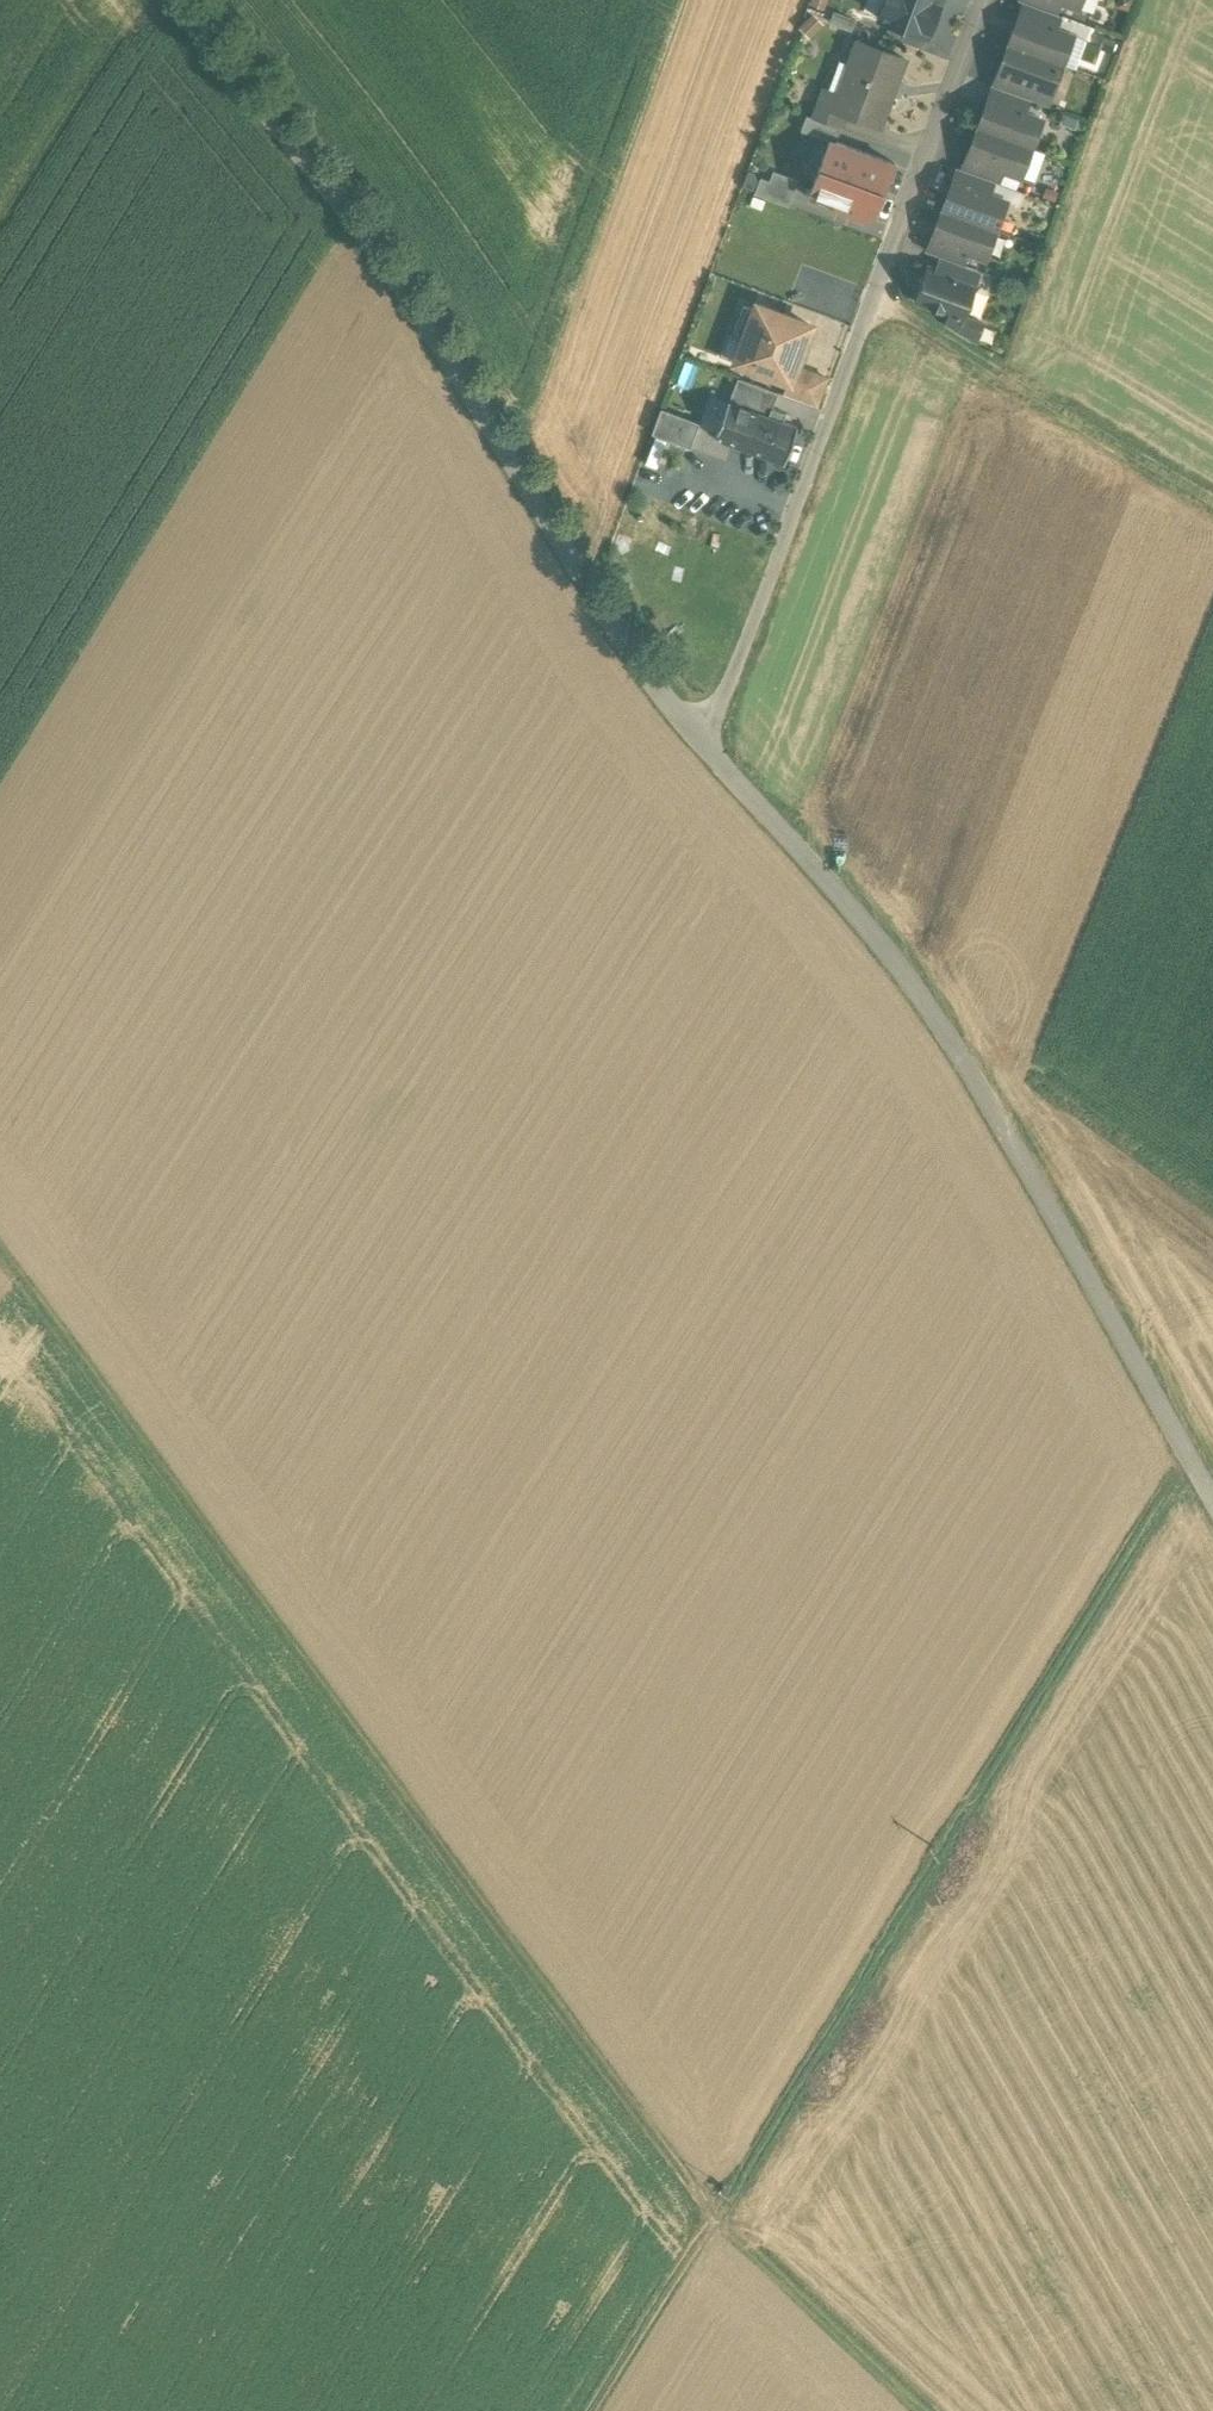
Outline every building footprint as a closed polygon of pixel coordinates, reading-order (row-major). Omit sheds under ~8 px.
[(879,19),(927,37),(940,0),(886,0),(879,19)] [(1058,0),(1022,0),(1021,1),(1026,3),(1057,15),(1062,1),(1058,0)] [(1057,15),(1026,3),(1021,17),(1057,30),(1062,17),(1057,15)] [(825,21),(806,13),(801,26),(820,33),(825,21)] [(1021,17),(1019,16),(1009,44),(1062,64),(1073,36),(1057,30),(1021,17)] [(906,59),(856,41),(848,64),(857,68),(846,96),(841,110),(846,112),(846,114),(881,127),(906,59)] [(1062,64),(1009,44),(998,73),(1035,87),(1052,93),(1062,64)] [(840,61),(829,89),(846,96),(857,68),(848,64),(840,61)] [(1035,87),(1000,73),(995,87),(1030,100),(1035,87)] [(1030,100),(995,87),(990,100),(1026,113),(1030,100)] [(829,89),(828,89),(823,92),(819,102),(841,110),(846,96),(829,89)] [(990,100),(988,100),(978,128),(1031,148),(1042,119),(1026,113),(990,100)] [(841,110),(819,102),(813,118),(840,128),(846,114),(846,112),(841,110)] [(813,118),(807,116),(801,131),(829,141),(830,140),(835,142),(840,128),(813,118)] [(1031,148),(978,128),(967,156),(969,157),(1004,170),(1021,176),(1031,148)] [(835,142),(830,140),(829,141),(808,197),(865,219),(875,214),(889,175),(891,176),(895,164),(835,142)] [(1004,170),(969,157),(964,170),(995,182),(999,184),(1004,170)] [(964,170),(959,169),(954,182),(990,195),(995,182),(964,170)] [(798,181),(773,172),(769,182),(760,178),(755,194),(788,206),(798,181)] [(954,182),(953,181),(942,210),(996,230),(1006,201),(990,195),(954,182)] [(996,230),(942,210),(932,238),(969,252),(985,258),(996,230)] [(969,252),(933,239),(928,252),(939,256),(964,265),(969,252)] [(964,265),(939,256),(934,270),(973,284),(978,271),(964,265)] [(934,270),(926,267),(914,300),(948,313),(964,319),(965,317),(976,285),(973,284),(934,270)] [(811,325),(757,305),(755,311),(744,307),(734,334),(745,338),(736,362),(788,382),(789,382),(795,367),(811,325)] [(984,324),(965,317),(964,319),(948,313),(945,322),(977,342),(984,324)] [(826,378),(795,367),(789,382),(788,382),(783,395),(816,407),(826,378)] [(777,393),(737,378),(728,402),(769,417),(777,393)] [(769,417),(728,402),(715,438),(784,464),(797,428),(769,417)] [(700,424),(661,409),(652,435),(690,449),(700,424)] [(677,470),(658,463),(654,476),(672,483),(677,470)]
